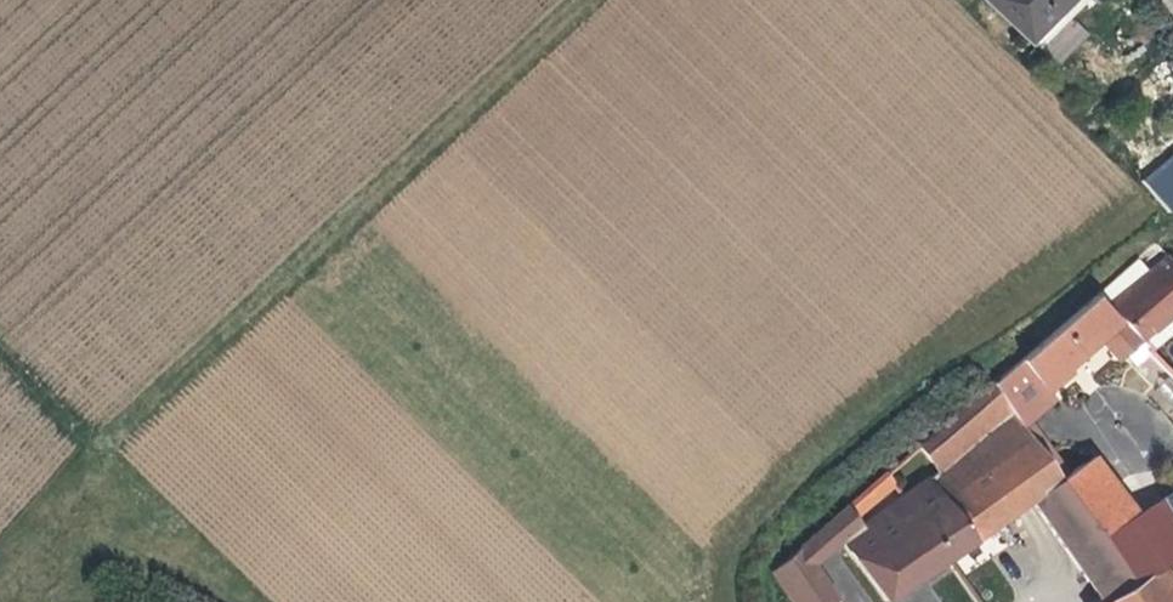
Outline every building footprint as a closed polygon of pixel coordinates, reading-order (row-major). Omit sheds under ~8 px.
[(1048,51),(1074,24),(1080,31),(1098,11),(1088,0),(1012,0),(1004,9),(1048,51)] [(1074,24),(1048,51),(1054,57),(1080,31),(1074,24)] [(1172,211),(1172,170),(1153,186),(1158,192),(1172,211)] [(1166,356),(1172,351),(1172,263),(1121,311),(1156,347),(1166,356)] [(1000,392),(1030,435),(1066,404),(1062,396),(1083,379),(1080,376),(1113,345),(1135,365),(1156,347),(1121,311),(1108,298),(1000,392)] [(1030,435),(1000,392),(932,454),(951,479),(916,504),(955,564),(957,566),(1046,504),(1111,601),(1119,601),(1139,587),(1064,480),(1030,435)] [(1075,474),(1040,427),(1030,435),(1064,480),(1075,474)] [(1147,519),(1102,458),(1064,480),(1139,587),(1169,570),(1172,567),(1172,503),(1147,519)] [(844,531),(854,547),(916,504),(901,482),(844,531)] [(854,547),(896,601),(904,601),(957,566),(955,564),(916,504),(854,547)] [(839,536),(848,551),(854,547),(844,531),(839,536)] [(816,601),(843,601),(823,570),(848,551),(839,536),(798,572),(816,601)] [(1169,570),(1139,587),(1119,601),(1172,601),(1172,576),(1169,570)] [(788,580),(802,601),(816,601),(798,572),(788,580)]
